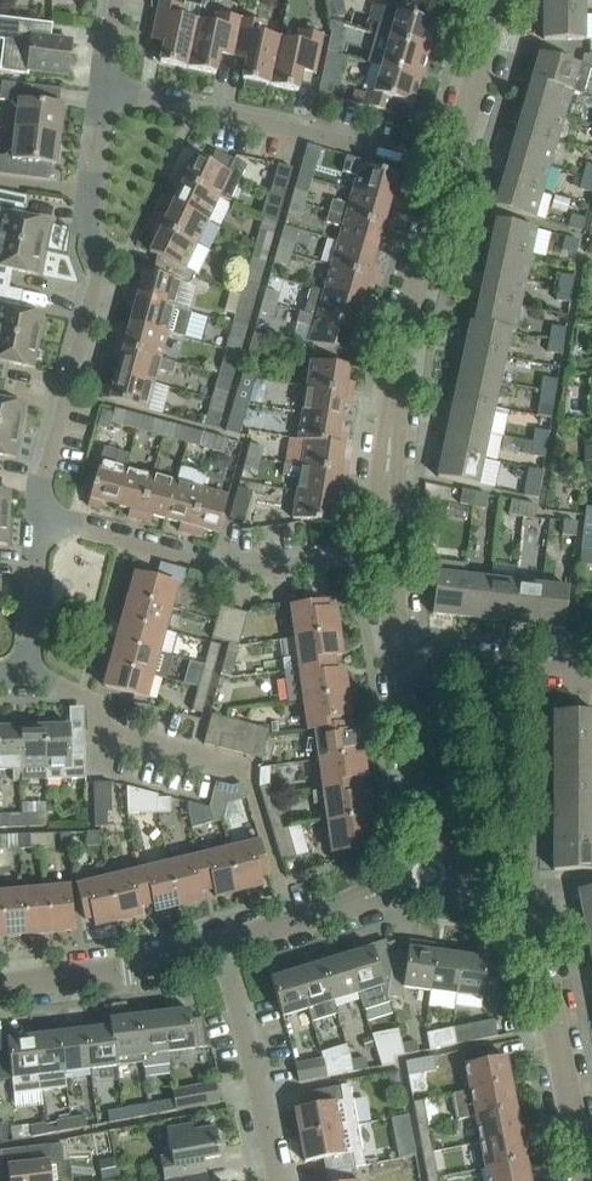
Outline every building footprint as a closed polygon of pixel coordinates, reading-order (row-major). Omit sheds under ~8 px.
[(343,0),(329,3),(331,17),(346,14),(343,0)] [(390,40),(428,51),(436,23),(427,21),(431,6),(408,0),(401,0),(390,40)] [(544,13),(585,13),(585,0),(544,0),(544,13)] [(160,63),(187,68),(198,21),(182,17),(184,7),(159,1),(150,40),(164,43),(160,63)] [(220,55),(233,58),(242,18),(218,13),(215,25),(198,21),(187,68),(215,74),(220,55)] [(585,13),(544,13),(544,40),(585,40),(585,13)] [(3,40),(3,42),(0,64),(0,72),(28,75),(29,70),(67,75),(71,41),(51,39),(33,37),(34,24),(52,26),(52,24),(34,22),(0,18),(0,40),(3,40)] [(242,18),(233,58),(246,60),(242,80),(246,81),(244,88),(263,92),(265,85),(269,86),(280,39),(264,36),(267,24),(242,18)] [(327,51),(337,53),(344,24),(331,21),(328,30),(331,31),(327,51)] [(297,43),(280,39),(269,86),(298,92),(302,72),(316,75),(322,44),(324,35),(299,30),(297,43)] [(368,62),(382,66),(421,76),(428,51),(390,40),(385,54),(372,51),(368,62)] [(540,54),(532,80),(572,91),(583,95),(591,68),(540,54)] [(421,76),(382,66),(375,92),(368,90),(363,106),(392,114),(396,100),(413,105),(421,76)] [(532,80),(525,105),(564,117),(572,91),(532,80)] [(14,131),(60,137),(63,107),(53,106),(55,90),(60,91),(60,89),(36,86),(1,81),(0,90),(0,101),(10,102),(16,111),(14,131)] [(525,105),(517,130),(557,142),(564,117),(525,105)] [(517,130),(510,156),(550,167),(557,142),(517,130)] [(14,131),(12,150),(3,157),(0,156),(0,175),(49,181),(49,179),(44,179),(46,163),(56,165),(60,137),(14,131)] [(307,144),(303,156),(317,160),(321,148),(307,144)] [(182,167),(177,178),(218,198),(220,195),(226,198),(231,196),(239,181),(247,166),(233,160),(215,152),(210,164),(195,157),(188,170),(182,167)] [(510,156),(503,181),(542,192),(550,167),(510,156)] [(357,176),(352,191),(390,201),(394,188),(401,190),(404,178),(361,166),(362,162),(346,157),(342,172),(357,176)] [(291,168),(277,164),(268,194),(283,198),(291,168)] [(583,177),(591,179),(591,165),(587,164),(583,177)] [(583,177),(580,189),(591,193),(591,179),(583,177)] [(178,192),(172,204),(207,221),(218,198),(177,178),(172,189),(178,192)] [(542,192),(503,181),(495,207),(535,218),(542,192)] [(294,190),(290,202),(304,206),(308,194),(294,190)] [(332,201),(328,212),(390,229),(393,218),(386,216),(390,201),(352,191),(348,205),(332,201)] [(556,197),(552,208),(565,212),(569,201),(556,197)] [(304,206),(290,202),(287,212),(301,217),(304,206)] [(160,214),(155,224),(196,244),(207,221),(172,204),(166,218),(160,214)] [(43,249),(48,222),(24,217),(2,213),(2,211),(0,210),(0,240),(43,249)] [(342,228),(338,241),(376,251),(379,239),(386,241),(390,229),(328,212),(325,223),(342,228)] [(568,228),(582,232),(585,219),(572,215),(568,228)] [(276,222),(262,218),(259,231),(272,235),(276,222)] [(497,220),(491,246),(531,255),(537,229),(497,220)] [(150,253),(157,256),(183,269),(184,268),(194,273),(197,274),(208,249),(196,244),(155,224),(149,236),(156,239),(150,253)] [(562,250),(575,254),(579,241),(566,237),(562,250)] [(1,287),(5,269),(37,276),(43,249),(0,240),(0,287),(1,287)] [(280,241),(277,251),(290,255),(293,245),(280,241)] [(338,241),(331,267),(375,279),(378,268),(371,266),(376,251),(338,241)] [(491,246),(485,272),(525,281),(531,255),(491,246)] [(290,255),(277,251),(273,263),(287,267),(290,255)] [(132,285),(130,295),(173,307),(180,282),(186,284),(190,283),(194,273),(184,268),(183,269),(157,256),(152,274),(143,272),(139,287),(132,285)] [(251,259),(248,269),(261,273),(264,262),(251,259)] [(331,267),(324,291),(361,302),(365,289),(372,291),(375,279),(331,267)] [(261,273),(248,269),(245,282),(258,285),(261,273)] [(485,272),(480,297),(520,305),(525,281),(485,272)] [(560,275),(558,288),(572,290),(574,277),(560,275)] [(38,342),(44,315),(11,308),(15,290),(1,287),(0,287),(0,333),(38,342)] [(311,288),(303,313),(361,330),(364,318),(357,316),(361,302),(324,291),(323,292),(311,288)] [(572,290),(558,288),(556,301),(570,303),(572,290)] [(265,290),(262,302),(276,306),(279,293),(265,290)] [(130,322),(167,332),(183,337),(190,312),(173,307),(130,295),(127,308),(134,310),(130,322)] [(240,295),(235,314),(249,318),(253,302),(240,295)] [(480,297),(475,323),(475,324),(511,331),(510,332),(514,333),(520,305),(480,297)] [(276,306),(262,302),(259,313),(272,317),(276,306)] [(313,329),(309,343),(312,344),(342,353),(342,352),(346,354),(351,339),(358,342),(361,330),(303,313),(299,312),(296,324),(313,329)] [(119,335),(116,346),(160,359),(160,358),(167,332),(130,322),(126,337),(119,335)] [(471,322),(465,348),(505,357),(510,332),(511,331),(475,324),(475,323),(471,322)] [(552,326),(550,339),(563,342),(565,329),(552,326)] [(0,362),(33,369),(38,342),(0,333),(0,363),(0,362)] [(267,338),(252,333),(246,357),(260,361),(267,338)] [(229,337),(225,348),(240,352),(243,341),(229,337)] [(563,342),(550,339),(548,352),(561,355),(563,342)] [(312,344),(306,387),(352,394),(353,383),(347,382),(349,367),(340,366),(342,353),(312,344)] [(120,360),(116,373),(154,383),(157,370),(171,374),(174,362),(160,358),(160,359),(116,346),(113,358),(120,360)] [(240,352),(225,348),(222,360),(236,364),(240,352)] [(465,348),(460,374),(500,382),(505,357),(465,348)] [(154,383),(116,373),(112,388),(105,386),(102,398),(147,410),(154,383)] [(460,374),(454,400),(494,408),(500,382),(460,374)] [(543,378),(541,391),(555,393),(557,380),(543,378)] [(306,387),(302,413),(341,419),(343,406),(350,407),(352,394),(306,387)] [(215,388),(211,399),(225,403),(229,392),(215,388)] [(238,389),(235,401),(248,404),(251,393),(238,389)] [(555,393),(541,391),(539,404),(553,406),(555,393)] [(225,403),(211,399),(208,411),(222,415),(225,403)] [(20,433),(25,405),(0,400),(0,429),(20,433)] [(454,400),(449,425),(489,434),(494,408),(454,400)] [(248,404),(235,401),(231,412),(245,416),(248,404)] [(110,422),(121,425),(125,412),(114,409),(110,422)] [(302,413),(298,439),(344,446),(345,435),(338,434),(341,419),(302,413)] [(150,433),(162,436),(165,423),(154,420),(150,433)] [(165,423),(162,436),(173,439),(176,426),(165,423)] [(449,425),(443,451),(483,459),(489,434),(449,425)] [(15,459),(20,433),(0,429),(0,456),(15,459)] [(535,430),(533,442),(533,443),(547,445),(549,432),(535,430)] [(201,447),(212,450),(216,437),(205,433),(201,447)] [(216,437),(212,450),(224,454),(228,440),(216,437)] [(289,439),(285,462),(285,463),(347,473),(348,462),(341,461),(344,446),(298,439),(298,440),(289,439)] [(533,443),(533,442),(521,440),(519,454),(531,456),(545,458),(547,445),(533,443)] [(249,445),(246,457),(259,460),(262,448),(249,445)] [(102,503),(114,506),(125,468),(126,469),(130,455),(104,448),(88,507),(100,510),(102,503)] [(483,459),(443,451),(438,478),(461,483),(477,486),(483,459)] [(259,460),(246,457),(244,468),(257,471),(259,460)] [(299,477),(297,492),(335,498),(338,485),(345,486),(347,473),(285,463),(285,462),(283,462),(282,475),(299,477)] [(127,517),(139,520),(151,475),(126,469),(125,468),(114,506),(129,510),(127,517)] [(152,516),(166,520),(176,482),(151,475),(139,520),(150,523),(152,516)] [(178,531),(189,534),(201,489),(176,482),(166,520),(180,524),(178,531)] [(525,496),(538,498),(540,485),(527,483),(525,496)] [(201,489),(189,534),(201,537),(203,530),(217,534),(228,496),(201,489)] [(237,489),(236,495),(229,518),(244,522),(252,493),(237,489)] [(459,503),(472,506),(475,493),(462,490),(459,503)] [(9,518),(10,491),(0,491),(0,518),(9,518)] [(335,498),(297,492),(293,519),(338,526),(340,514),(333,513),(335,498)] [(475,493),(472,506),(485,509),(488,496),(475,493)] [(508,514),(521,517),(524,503),(511,500),(508,514)] [(524,503),(521,517),(534,519),(537,506),(524,503)] [(9,518),(0,518),(0,545),(7,546),(9,518)] [(562,535),(575,537),(577,523),(564,521),(562,535)] [(582,567),(591,567),(591,552),(582,552),(582,567)] [(459,617),(464,576),(466,561),(439,558),(432,614),(459,617)] [(135,574),(129,597),(171,608),(177,585),(135,574)] [(459,617),(485,620),(490,579),(464,576),(459,617)] [(485,620),(511,623),(516,582),(490,579),(485,620)] [(511,623),(537,626),(542,586),(516,582),(511,623)] [(542,586),(537,626),(564,630),(569,589),(542,586)] [(129,597),(123,619),(165,631),(171,608),(129,597)] [(291,607),(295,638),(338,632),(335,609),(327,610),(326,602),(291,607)] [(220,606),(216,622),(228,626),(233,610),(220,606)] [(228,626),(224,642),(225,642),(239,646),(241,637),(248,614),(233,610),(228,626)] [(123,619),(116,642),(159,653),(165,631),(123,619)] [(211,638),(224,642),(228,626),(216,622),(211,638)] [(284,671),(300,669),(334,664),(333,657),(342,656),(338,632),(295,638),(298,658),(283,659),(284,671)] [(116,642),(110,664),(153,675),(166,679),(172,656),(159,653),(116,642)] [(210,643),(204,665),(214,668),(221,646),(210,643)] [(237,656),(226,653),(220,676),(230,678),(237,656)] [(153,675),(110,664),(104,687),(146,698),(153,675)] [(288,702),(304,700),(347,694),(344,670),(335,671),(334,664),(300,669),(284,671),(288,702)] [(204,665),(198,687),(208,690),(214,668),(204,665)] [(208,690),(198,687),(192,711),(202,713),(208,690)] [(304,700),(308,731),(342,725),(341,719),(350,717),(347,694),(304,700)] [(554,739),(591,739),(591,712),(554,712),(554,739)] [(203,745),(219,748),(222,735),(229,736),(233,720),(211,714),(203,745)] [(232,752),(247,756),(255,726),(233,720),(229,736),(236,738),(232,752)] [(308,731),(302,732),(306,762),(321,760),(362,754),(359,731),(351,732),(350,724),(342,725),(308,731)] [(70,726),(45,727),(46,768),(46,780),(86,779),(84,730),(70,731),(70,726)] [(255,726),(247,756),(262,760),(266,743),(270,730),(255,726)] [(0,728),(0,770),(12,769),(13,781),(22,781),(20,727),(0,728)] [(45,727),(20,727),(22,781),(32,780),(32,769),(46,768),(45,727)] [(219,748),(232,752),(236,738),(229,736),(222,735),(219,748)] [(554,765),(591,765),(591,739),(554,739),(554,765)] [(266,743),(262,760),(272,762),(277,745),(266,743)] [(321,760),(325,791),(358,786),(357,779),(366,778),(362,754),(321,760)] [(554,791),(591,792),(591,765),(554,765),(554,791)] [(107,813),(111,813),(110,782),(93,783),(94,827),(107,827),(107,813)] [(215,783),(209,808),(209,809),(213,823),(221,820),(225,805),(246,798),(242,784),(232,786),(215,783)] [(259,788),(266,810),(276,807),(269,785),(259,788)] [(326,804),(328,822),(371,816),(368,793),(359,794),(358,786),(325,791),(314,792),(315,806),(326,804)] [(158,813),(158,799),(158,796),(127,787),(128,814),(158,813)] [(554,818),(591,818),(591,792),(554,791),(554,818)] [(170,798),(158,799),(158,813),(171,813),(170,798)] [(209,809),(209,808),(189,803),(188,813),(192,828),(201,826),(213,823),(209,809)] [(266,810),(272,832),(284,829),(276,807),(266,810)] [(46,816),(23,817),(23,829),(46,828),(46,816)] [(371,816),(328,822),(329,830),(332,854),(367,849),(366,841),(374,840),(371,816)] [(23,817),(0,818),(0,829),(23,829),(23,817)] [(554,844),(591,844),(591,818),(554,818),(554,844)] [(284,829),(272,832),(281,862),(296,857),(287,828),(284,829)] [(87,833),(88,847),(100,847),(100,832),(87,833)] [(42,849),(43,834),(29,835),(30,849),(42,849)] [(54,834),(43,834),(42,849),(55,849),(54,834)] [(0,836),(0,850),(8,850),(8,835),(0,836)] [(259,842),(229,849),(239,892),(262,886),(260,878),(267,876),(259,842)] [(554,844),(554,871),(591,871),(591,844),(554,844)] [(229,849),(198,856),(207,891),(214,889),(216,897),(239,892),(229,849)] [(198,856),(168,864),(178,906),(201,901),(199,893),(207,891),(198,856)] [(168,864),(138,871),(146,906),(153,904),(155,912),(178,906),(168,864)] [(138,871),(108,878),(118,921),(141,916),(139,907),(146,906),(138,871)] [(118,921),(108,878),(77,885),(85,920),(93,918),(95,927),(118,921)] [(69,887),(45,889),(49,933),(73,930),(69,887)] [(583,917),(591,915),(591,888),(578,891),(583,917)] [(45,889),(22,891),(26,935),(49,933),(45,889)] [(0,893),(0,906),(3,937),(26,935),(22,891),(0,893)] [(588,943),(591,942),(591,915),(583,917),(588,943)] [(347,956),(358,994),(362,1008),(388,1000),(387,997),(393,952),(395,942),(393,942),(373,949),(372,948),(347,956)] [(408,953),(393,952),(387,997),(402,999),(403,988),(430,992),(435,953),(436,945),(409,942),(408,953)] [(461,956),(435,953),(430,992),(456,995),(461,956)] [(347,956),(322,964),(333,1001),(358,994),(347,956)] [(488,960),(461,956),(456,995),(483,999),(483,997),(495,998),(500,964),(488,962),(488,960)] [(297,971),(308,1009),(312,1021),(337,1014),(333,1001),(322,964),(297,971)] [(282,1017),(308,1009),(297,971),(270,980),(282,1017)] [(190,1010),(163,1014),(168,1052),(194,1049),(211,1048),(202,1019),(191,1021),(190,1010)] [(163,1014),(137,1017),(142,1056),(143,1062),(142,1062),(143,1067),(169,1064),(168,1052),(163,1014)] [(137,1017),(110,1020),(110,1027),(112,1027),(116,1059),(117,1059),(118,1065),(142,1062),(143,1062),(142,1056),(137,1017)] [(110,1020),(85,1023),(90,1069),(118,1066),(118,1065),(117,1059),(116,1059),(112,1027),(110,1027),(110,1020)] [(494,1020),(453,1029),(456,1045),(497,1037),(494,1020)] [(58,1027),(59,1034),(60,1034),(65,1072),(90,1069),(85,1023),(58,1027)] [(456,1045),(453,1029),(426,1034),(430,1050),(456,1045)] [(59,1034),(34,1037),(40,1090),(67,1087),(65,1072),(60,1034),(59,1034)] [(40,1090),(34,1037),(7,1040),(14,1094),(40,1090)] [(417,1042),(402,1045),(404,1055),(419,1053),(417,1042)] [(404,1055),(402,1045),(388,1048),(390,1058),(404,1055)] [(406,1062),(408,1076),(436,1071),(433,1057),(431,1057),(406,1062)] [(465,1065),(470,1091),(511,1083),(506,1057),(465,1065)] [(323,1059),(319,1060),(295,1065),(299,1082),(327,1077),(323,1059)] [(366,1059),(351,1062),(353,1072),(368,1070),(366,1059)] [(353,1072),(351,1062),(337,1064),(339,1075),(353,1072)] [(172,1091),(174,1100),(175,1110),(195,1107),(219,1103),(215,1083),(192,1088),(172,1091)] [(459,1121),(475,1117),(516,1109),(511,1083),(470,1091),(453,1094),(459,1121)] [(295,1110),(300,1136),(356,1126),(349,1085),(309,1092),(312,1107),(295,1110)] [(175,1110),(174,1100),(147,1104),(149,1114),(175,1110)] [(413,1102),(418,1128),(428,1126),(423,1101),(413,1102)] [(136,1107),(122,1110),(124,1121),(138,1118),(136,1107)] [(475,1117),(480,1143),(521,1135),(516,1109),(475,1117)] [(124,1121),(122,1110),(107,1113),(109,1123),(124,1121)] [(85,1117),(70,1120),(72,1130),(87,1128),(85,1117)] [(72,1130),(70,1120),(56,1122),(58,1133),(72,1130)] [(46,1135),(45,1124),(30,1127),(32,1138),(46,1135)] [(164,1180),(169,1180),(206,1174),(203,1160),(221,1157),(215,1128),(194,1132),(192,1125),(169,1130),(166,1130),(171,1156),(160,1158),(164,1180)] [(323,1159),(326,1173),(353,1168),(363,1166),(356,1126),(300,1136),(304,1163),(323,1159)] [(418,1128),(423,1154),(433,1152),(428,1126),(418,1128)] [(480,1143),(485,1169),(526,1161),(521,1135),(480,1143)] [(412,1142),(395,1144),(398,1159),(414,1156),(412,1142)] [(3,1180),(51,1180),(49,1163),(52,1163),(50,1145),(0,1151),(0,1157),(1,1169),(7,1168),(8,1175),(3,1176),(3,1180)] [(423,1154),(427,1180),(438,1178),(433,1152),(423,1154)] [(113,1160),(100,1162),(103,1178),(116,1176),(113,1160)] [(488,1180),(530,1180),(526,1161),(485,1169),(488,1180)] [(353,1168),(326,1173),(327,1180),(356,1180),(353,1168)]
